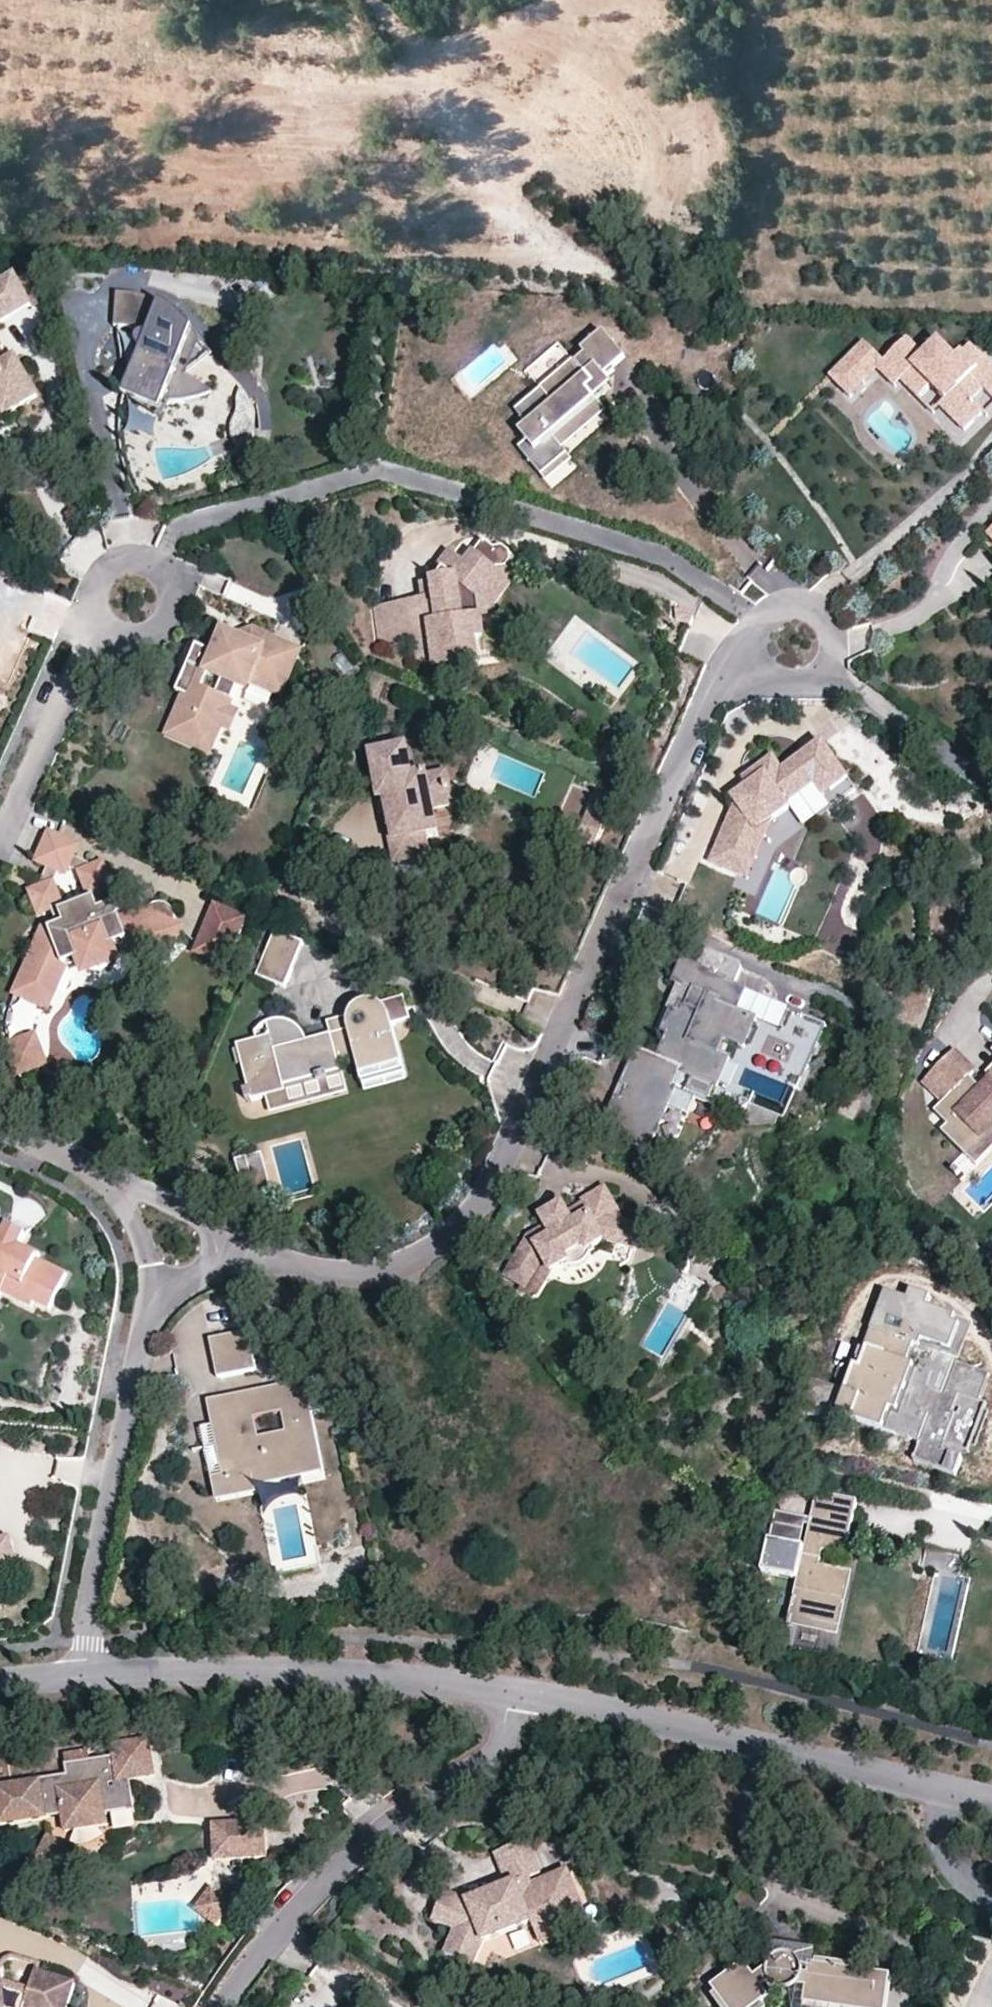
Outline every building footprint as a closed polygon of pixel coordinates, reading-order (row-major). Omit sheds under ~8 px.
[(32,306),(14,274),(0,281),(0,324),(32,306)] [(151,336),(164,304),(153,300),(136,295),(119,293),(117,327),(134,329),(142,332),(151,336)] [(169,307),(164,304),(151,336),(150,337),(145,337),(141,340),(140,343),(140,346),(144,351),(126,392),(138,397),(144,400),(156,403),(165,404),(173,404),(190,403),(203,399),(205,387),(195,381),(178,372),(195,331),(192,327),(181,316),(169,307)] [(628,360),(605,332),(584,351),(587,355),(578,363),(576,361),(517,411),(529,425),(521,432),(529,441),(521,448),(544,476),(570,454),(565,449),(560,443),(603,407),(597,399),(590,392),(597,385),(589,376),(598,368),(606,378),(617,368),(628,360)] [(908,339),(885,362),(884,363),(885,364),(902,381),(920,399),(933,386),(947,400),(941,406),(954,419),(966,430),(985,411),(974,400),(985,388),(991,395),(991,366),(980,354),(972,362),(964,354),(957,360),(940,342),(925,356),(908,339)] [(864,373),(880,357),(865,342),(850,358),(864,373)] [(541,385),(571,361),(558,345),(528,368),(541,385)] [(980,354),(972,346),(964,354),(972,362),(980,354)] [(4,413),(19,405),(37,395),(15,354),(1,362),(0,359),(0,405),(4,413)] [(885,362),(880,357),(864,373),(850,358),(832,376),(853,397),(880,370),(885,364),(884,363),(885,362)] [(902,381),(885,364),(880,370),(897,386),(902,381)] [(597,399),(613,385),(606,378),(598,368),(589,376),(597,385),(590,392),(597,399)] [(215,394),(205,387),(203,399),(215,394)] [(251,409),(243,389),(240,393),(239,398),(235,417),(233,422),(231,431),(232,437),(234,441),(236,445),(241,450),(254,435),(254,429),(251,409)] [(608,413),(603,407),(560,443),(565,449),(608,413)] [(130,431),(155,435),(158,416),(132,412),(130,431)] [(575,460),(570,454),(544,476),(549,481),(575,460)] [(504,545),(495,547),(485,539),(466,565),(451,553),(441,568),(445,571),(438,580),(436,581),(439,602),(429,603),(432,624),(413,626),(415,638),(417,661),(452,657),(452,664),(476,661),(474,639),(484,638),(481,618),(479,594),(498,568),(508,566),(512,559),(511,554),(511,550),(504,545)] [(514,575),(512,559),(508,566),(498,568),(479,594),(481,618),(492,617),(491,606),(514,575)] [(429,603),(439,602),(436,581),(427,581),(429,600),(429,603)] [(429,603),(429,600),(377,605),(381,642),(415,638),(413,626),(432,624),(429,603)] [(251,645),(255,646),(258,639),(221,623),(210,651),(223,646),(223,640),(226,637),(228,636),(233,637),(235,638),(239,649),(251,645)] [(282,694),(301,651),(280,642),(260,634),(258,639),(255,646),(251,645),(239,649),(235,638),(233,637),(228,636),(226,637),(223,640),(223,646),(210,651),(197,646),(178,692),(189,697),(174,733),(206,746),(215,724),(222,727),(231,706),(242,681),(247,679),(282,694)] [(231,706),(222,727),(233,732),(242,711),(231,706)] [(833,793),(851,781),(825,743),(784,771),(775,759),(762,768),(767,775),(749,787),(733,797),(737,804),(711,863),(742,876),(751,857),(744,855),(756,829),(758,832),(775,820),(792,809),(789,805),(817,785),(824,780),(833,793)] [(413,780),(408,751),(376,757),(383,799),(389,798),(391,811),(396,842),(428,836),(439,834),(435,811),(454,808),(452,792),(449,775),(429,779),(429,777),(413,780)] [(767,775),(762,768),(744,780),(749,787),(767,775)] [(825,798),(833,793),(824,780),(817,785),(825,798)] [(604,836),(618,803),(599,796),(585,828),(604,836)] [(396,842),(391,811),(386,812),(395,865),(432,859),(428,836),(396,842)] [(749,879),(775,820),(758,832),(756,829),(744,855),(751,857),(742,876),(749,879)] [(604,836),(585,828),(579,841),(598,849),(604,836)] [(80,844),(50,831),(36,862),(48,867),(41,881),(43,885),(30,890),(40,916),(53,911),(58,926),(50,930),(50,938),(48,942),(31,966),(24,978),(19,989),(22,996),(43,987),(51,990),(62,965),(83,956),(87,961),(91,964),(95,964),(99,964),(103,962),(105,959),(107,954),(107,947),(127,939),(162,955),(176,925),(176,919),(176,914),(173,911),(169,907),(163,906),(159,906),(153,908),(149,913),(148,915),(125,912),(120,910),(116,906),(115,903),(106,906),(101,891),(113,887),(103,860),(92,864),(74,857),(80,844)] [(229,968),(250,919),(216,905),(195,954),(229,968)] [(277,932),(258,976),(286,989),(305,944),(277,932)] [(861,957),(861,935),(837,934),(836,957),(861,957)] [(710,953),(702,971),(732,984),(730,986),(735,988),(744,969),(710,953)] [(702,971),(686,963),(676,984),(697,993),(690,1008),(684,1005),(680,1014),(674,1012),(670,1021),(665,1033),(671,1035),(660,1059),(639,1050),(623,1086),(630,1089),(624,1102),(618,1099),(604,1130),(651,1151),(657,1137),(660,1138),(663,1130),(661,1129),(669,1109),(678,1090),(674,1089),(680,1074),(696,1081),(691,1091),(740,1114),(753,1104),(758,1095),(741,1087),(749,1070),(793,1090),(803,1067),(806,1068),(824,1028),(735,988),(730,986),(732,984),(702,971)] [(406,1073),(392,1025),(411,1020),(405,997),(380,1004),(373,1001),(364,1002),(356,1006),(349,1017),(348,1021),(348,1026),(349,1030),(332,1034),(308,1041),(299,1027),(289,1021),(277,1020),(267,1023),(270,1035),(257,1038),(237,1044),(253,1101),(268,1097),(287,1091),(286,1087),(342,1071),(340,1063),(357,1058),(365,1084),(406,1073)] [(349,1017),(328,1022),(332,1034),(349,1030),(348,1026),(348,1021),(349,1017)] [(270,1035),(267,1023),(266,1024),(257,1031),(256,1034),(257,1038),(270,1035)] [(829,1030),(824,1028),(806,1068),(811,1071),(829,1030)] [(33,1036),(10,1043),(13,1056),(19,1071),(41,1063),(33,1036)] [(984,1090),(971,1077),(975,1073),(953,1051),(926,1079),(946,1100),(941,1105),(954,1119),(949,1124),(943,1130),(965,1153),(991,1126),(991,1081),(984,1090)] [(801,1094),(811,1071),(806,1068),(803,1067),(793,1090),(797,1092),(801,1094)] [(342,1071),(286,1087),(287,1091),(268,1097),(272,1114),(348,1093),(342,1071)] [(408,1080),(406,1073),(365,1084),(366,1091),(408,1080)] [(688,1118),(697,1099),(678,1090),(669,1109),(688,1118)] [(954,1119),(941,1105),(936,1111),(949,1124),(954,1119)] [(965,1153),(978,1167),(991,1153),(991,1126),(965,1153)] [(264,1152),(249,1157),(259,1195),(274,1191),(264,1152)] [(249,1157),(235,1160),(247,1200),(260,1197),(259,1195),(249,1157)] [(530,1236),(508,1273),(528,1285),(542,1263),(548,1260),(554,1269),(564,1263),(570,1260),(573,1265),(581,1265),(585,1263),(589,1260),(591,1256),(588,1250),(594,1246),(605,1241),(637,1250),(642,1229),(627,1225),(607,1188),(583,1202),(584,1205),(569,1214),(566,1209),(555,1215),(545,1221),(548,1226),(530,1236)] [(2,1290),(32,1305),(34,1301),(50,1309),(67,1273),(36,1258),(38,1255),(19,1246),(26,1233),(18,1229),(8,1224),(2,1238),(0,1237),(0,1293),(2,1290)] [(594,1246),(588,1250),(591,1256),(597,1252),(594,1246)] [(537,1299),(554,1269),(548,1260),(542,1263),(528,1285),(521,1298),(537,1299)] [(567,1268),(573,1265),(570,1260),(564,1263),(567,1268)] [(956,1360),(950,1358),(964,1319),(928,1306),(931,1297),(912,1290),(908,1299),(886,1291),(866,1347),(865,1348),(869,1350),(862,1369),(856,1367),(856,1368),(847,1391),(813,1380),(801,1412),(835,1425),(839,1414),(920,1443),(914,1460),(956,1475),(965,1450),(945,1442),(956,1414),(952,1413),(959,1394),(980,1402),(986,1386),(991,1373),(956,1360)] [(970,1321),(964,1319),(950,1358),(956,1360),(970,1321)] [(249,1332),(211,1340),(219,1379),(257,1370),(249,1332)] [(869,1350),(865,1348),(866,1347),(860,1345),(852,1367),(856,1368),(856,1367),(862,1369),(869,1350)] [(324,1461),(307,1380),(255,1391),(209,1401),(214,1428),(222,1427),(226,1446),(234,1485),(255,1480),(254,1475),(324,1461)] [(226,1446),(222,1427),(214,1428),(219,1448),(226,1446)] [(234,1485),(226,1446),(219,1448),(224,1475),(213,1477),(218,1502),(258,1493),(257,1488),(326,1473),(324,1461),(254,1475),(255,1480),(234,1485)] [(859,1502),(818,1492),(812,1520),(806,1547),(799,1579),(790,1616),(822,1623),(828,1596),(837,1598),(843,1571),(821,1566),(825,1551),(847,1556),(859,1502)] [(806,1547),(812,1520),(777,1512),(770,1539),(806,1547)] [(0,1540),(0,1561),(17,1557),(12,1537),(0,1540)] [(799,1579),(806,1547),(770,1539),(763,1571),(799,1579)] [(822,1623),(790,1616),(788,1624),(840,1636),(855,1573),(843,1571),(837,1598),(828,1596),(822,1623)] [(0,1787),(0,1821),(1,1826),(64,1815),(66,1833),(109,1825),(107,1814),(136,1810),(133,1794),(131,1780),(156,1775),(150,1738),(112,1744),(114,1757),(90,1761),(66,1765),(68,1775),(0,1787)] [(65,1755),(66,1765),(90,1761),(88,1751),(65,1755)] [(266,1822),(214,1824),(215,1860),(267,1858),(266,1822)] [(109,1830),(75,1832),(76,1845),(110,1843),(109,1830)] [(72,1848),(49,1837),(37,1860),(60,1872),(72,1848)] [(564,1923),(560,1914),(582,1905),(569,1871),(533,1885),(531,1879),(542,1874),(529,1842),(497,1854),(509,1886),(491,1893),(469,1902),(470,1903),(457,1931),(446,1955),(472,1966),(483,1940),(533,1922),(537,1934),(564,1923)] [(214,1887),(196,1908),(217,1926),(234,1906),(214,1887)] [(469,1902),(446,1892),(434,1920),(457,1931),(470,1903),(469,1902)] [(589,1924),(582,1905),(560,1914),(564,1923),(537,1934),(541,1943),(589,1924)] [(691,1937),(680,1932),(674,1943),(686,1949),(691,1937)] [(712,1988),(717,1994),(714,1996),(722,2006),(768,2006),(765,2004),(773,1999),(765,1989),(772,1984),(778,1989),(784,1991),(791,1991),(799,1988),(805,1975),(805,1970),(802,1964),(798,1960),(796,1958),(790,1956),(784,1956),(780,1957),(775,1960),(771,1964),(770,1969),(756,1978),(746,1964),(712,1988)] [(811,1965),(810,1976),(805,1975),(799,1988),(807,1989),(805,2004),(822,2006),(889,2006),(893,1978),(811,1965)] [(75,1982),(36,1970),(30,1989),(4,1982),(3,1970),(0,1971),(0,2006),(68,2006),(75,1982)] [(150,2006),(184,2006),(155,1995),(150,2006)]
